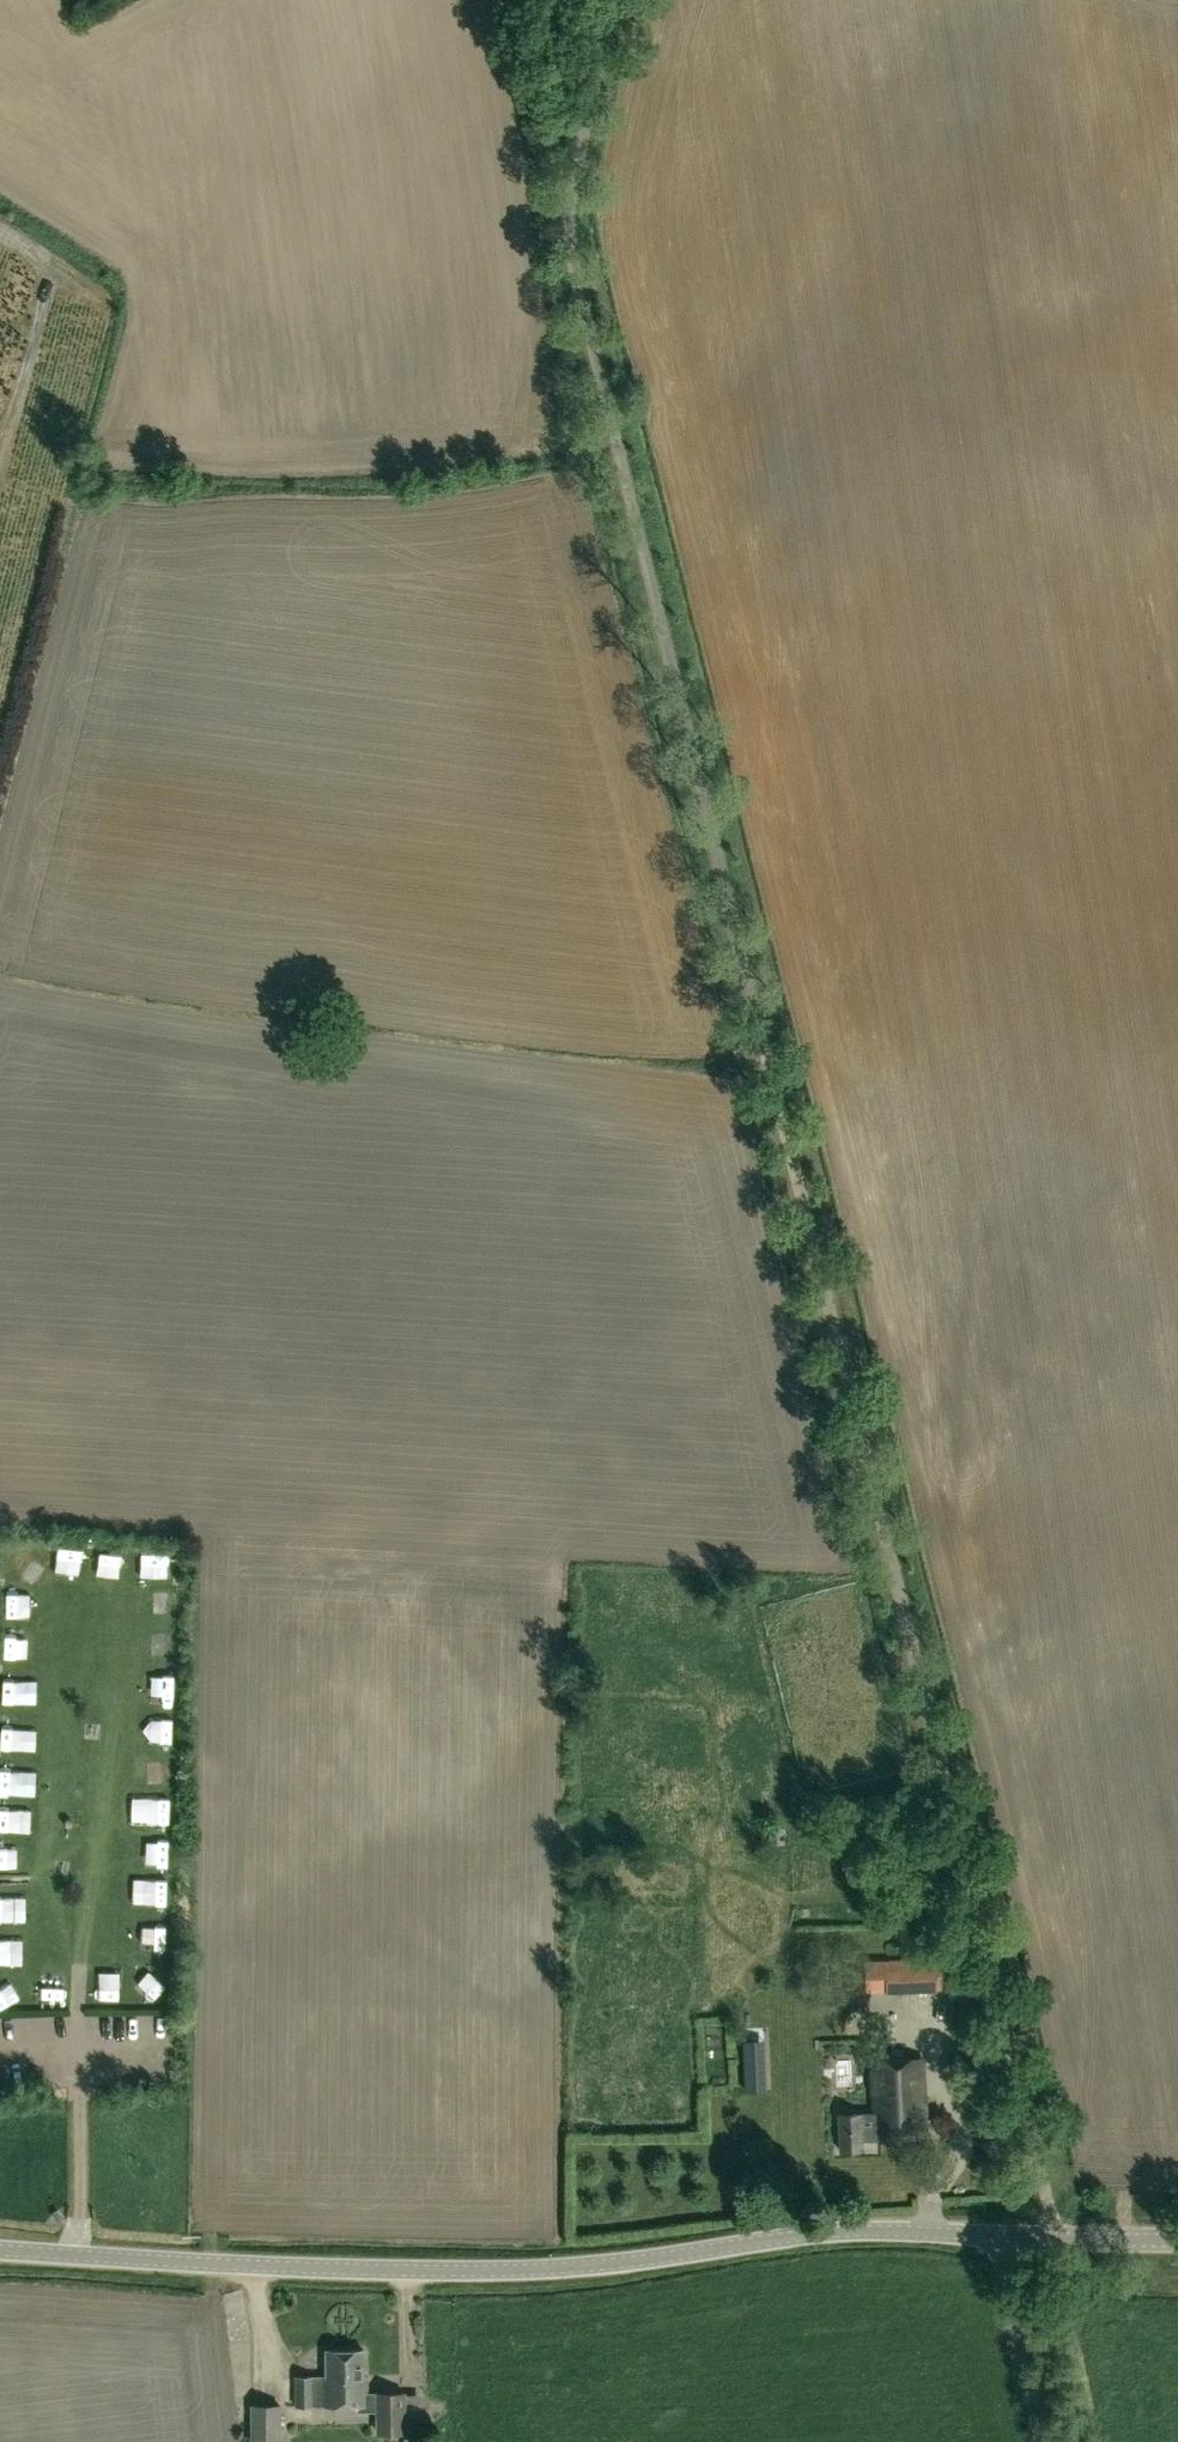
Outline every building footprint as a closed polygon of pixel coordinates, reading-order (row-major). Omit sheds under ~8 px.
[(155,1695),(172,1694),(171,1668),(154,1669),(155,1695)] [(176,1753),(149,1752),(149,1775),(175,1775),(176,1753)] [(937,1988),(953,1988),(952,1974),(951,1957),(864,1960),(864,1977),(865,1991),(885,1990),(937,1988)] [(768,2036),(743,2037),(743,2088),(769,2088),(768,2036)] [(839,2152),(864,2151),(863,2141),(878,2140),(877,2136),(926,2134),(922,2058),(870,2061),(873,2110),(838,2113),(839,2152)] [(294,2374),(294,2404),(355,2404),(355,2411),(375,2411),(375,2431),(402,2432),(402,2393),(366,2393),(366,2376),(363,2376),(363,2349),(325,2348),(325,2375),(294,2374)] [(250,2441),(275,2441),(275,2440),(276,2441),(281,2441),(281,2404),(251,2403),(250,2441)]
